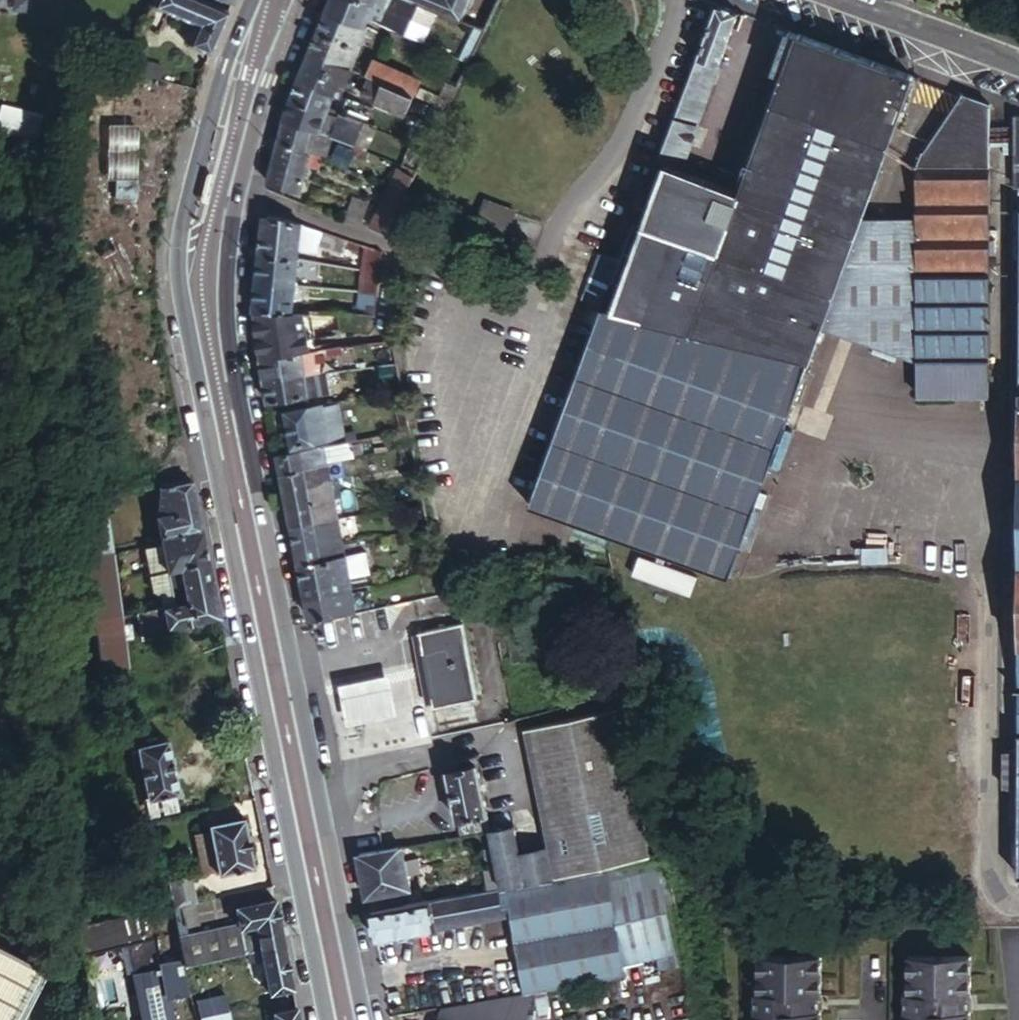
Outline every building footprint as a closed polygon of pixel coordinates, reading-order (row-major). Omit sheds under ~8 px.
[(148,3),(194,22),(186,43),(208,51),(226,8),(216,4),(206,0),(149,0),(148,3)] [(413,20),(368,0),(332,0),(331,3),(368,19),(375,22),(406,35),(413,20)] [(414,0),(368,0),(413,20),(421,3),(414,0)] [(466,11),(471,0),(414,0),(421,3),(462,21),(466,11)] [(368,19),(331,3),(322,24),(310,52),(350,69),(369,25),(365,24),(368,19)] [(658,163),(680,171),(740,11),(718,3),(658,163)] [(483,30),(487,21),(466,11),(462,21),(483,30)] [(632,339),(801,382),(822,323),(861,216),(901,106),(904,99),(912,75),(790,30),(731,189),(680,171),(658,163),(622,259),(605,305),(596,329),(632,339)] [(350,69),(310,52),(300,77),(333,91),(339,94),(350,69)] [(127,56),(122,68),(139,73),(143,60),(127,56)] [(418,82),(374,62),(367,76),(370,77),(413,95),(418,82)] [(333,91),(300,77),(292,94),(326,109),(328,103),(333,91)] [(406,111),(413,95),(370,77),(363,93),(406,111)] [(326,109),(292,94),(285,116),(309,126),(318,129),(353,142),(361,124),(326,109)] [(989,362),(991,105),(962,94),(926,152),(920,169),(919,218),(918,361),(972,362),(989,362)] [(437,129),(446,109),(431,103),(422,122),(437,129)] [(309,126),(285,116),(279,137),(313,148),(318,129),(309,126)] [(428,147),(433,137),(421,126),(412,123),(405,138),(428,147)] [(103,175),(132,176),(133,125),(104,124),(103,175)] [(279,139),(312,153),(313,148),(279,137),(279,139)] [(301,172),(307,174),(307,172),(321,175),(324,161),(310,157),(312,153),(279,139),(273,162),(301,172)] [(402,162),(418,169),(426,152),(410,145),(402,162)] [(270,172),(268,183),(302,191),(307,174),(301,172),(273,162),(270,172)] [(389,186),(407,193),(416,173),(398,166),(389,186)] [(381,204),(398,212),(403,200),(407,193),(389,186),(381,204)] [(353,193),(344,212),(361,219),(370,200),(353,193)] [(517,212),(485,200),(476,225),(508,236),(517,212)] [(371,225),(389,231),(398,212),(381,204),(372,223),(371,225)] [(285,216),(264,215),(260,251),(298,257),(303,222),(285,216)] [(918,361),(919,218),(861,216),(822,323),(918,364),(918,361)] [(381,269),(384,250),(378,248),(368,245),(365,266),(381,269)] [(298,257),(260,251),(256,281),(294,284),(298,257)] [(583,298),(605,305),(622,259),(601,251),(583,298)] [(378,293),(381,269),(365,266),(361,290),(378,293)] [(294,284),(256,281),(253,309),(278,310),(291,311),(294,284)] [(378,293),(361,290),(357,313),(375,314),(378,293)] [(253,309),(255,318),(259,344),(261,357),(276,355),(297,352),(303,351),(310,350),(305,311),(291,311),(278,310),(253,309)] [(731,575),(801,382),(632,339),(596,329),(577,380),(532,502),(731,575)] [(304,362),(306,372),(309,371),(320,370),(318,349),(310,350),(303,351),(304,362)] [(276,355),(261,357),(265,379),(306,372),(304,362),(303,351),(297,352),(276,355)] [(988,398),(989,368),(972,368),(972,362),(918,361),(918,364),(918,397),(988,398)] [(393,370),(384,372),(386,380),(395,378),(393,370)] [(306,372),(265,379),(265,381),(269,401),(309,393),(306,372)] [(323,404),(289,411),(295,443),(330,436),(323,404)] [(413,440),(410,425),(401,428),(404,442),(413,440)] [(323,443),(279,452),(282,470),(326,461),(323,443)] [(326,461),(282,470),(285,484),(293,521),(337,514),(326,461)] [(195,503),(190,477),(156,485),(158,511),(195,503)] [(96,497),(76,501),(85,554),(103,551),(104,550),(96,497)] [(199,523),(195,503),(158,511),(155,512),(158,532),(199,523)] [(337,514),(293,521),(296,541),(299,556),(301,563),(307,594),(351,585),(337,514)] [(206,557),(199,523),(158,532),(159,540),(165,566),(206,557)] [(165,566),(159,540),(143,543),(149,570),(165,566)] [(103,551),(85,554),(87,566),(104,563),(103,551)] [(691,595),(698,575),(639,555),(633,574),(691,595)] [(213,592),(206,557),(165,566),(172,601),(213,592)] [(104,563),(87,566),(95,617),(115,613),(106,563),(104,563)] [(172,601),(165,566),(149,570),(153,588),(160,591),(163,603),(172,601)] [(311,617),(355,609),(351,585),(307,594),(311,617)] [(217,613),(213,592),(172,601),(163,603),(161,603),(165,623),(166,622),(172,622),(217,613)] [(161,603),(134,609),(139,632),(139,634),(167,629),(166,622),(165,623),(161,603)] [(132,609),(115,613),(119,636),(139,632),(134,609),(132,609)] [(115,613),(95,617),(103,662),(106,661),(122,658),(119,636),(115,613)] [(464,623),(421,631),(435,705),(478,697),(464,623)] [(634,683),(629,654),(621,656),(626,685),(634,683)] [(122,658),(106,661),(108,674),(125,672),(122,658)] [(392,672),(341,681),(349,721),(399,712),(392,672)] [(546,844),(552,874),(606,865),(645,858),(613,706),(520,727),(523,740),(546,844)] [(136,738),(147,791),(174,785),(163,732),(136,738)] [(1006,745),(1006,781),(1018,782),(1018,743),(1006,745)] [(457,829),(484,823),(471,751),(444,759),(457,829)] [(217,869),(217,871),(252,864),(242,813),(207,821),(209,829),(217,869)] [(500,884),(552,874),(546,844),(515,850),(509,818),(488,822),(496,865),(500,884)] [(202,872),(217,869),(209,829),(194,832),(202,872)] [(438,833),(417,837),(420,853),(441,848),(438,833)] [(358,850),(362,873),(405,865),(400,841),(358,850)] [(362,873),(369,908),(400,902),(397,887),(409,885),(405,865),(362,873)] [(369,908),(375,937),(495,915),(493,906),(502,904),(508,942),(616,923),(623,964),(671,955),(655,868),(608,876),(606,865),(552,874),(500,884),(489,886),(400,902),(369,908)] [(489,886),(500,884),(496,865),(489,866),(490,870),(486,871),(489,886)] [(188,876),(167,881),(172,907),(178,905),(190,904),(193,903),(188,876)] [(282,941),(274,898),(234,906),(237,923),(177,935),(181,956),(182,960),(199,956),(200,959),(253,948),(261,946),(282,941)] [(190,904),(178,905),(179,911),(182,924),(193,923),(190,904)] [(179,911),(173,912),(176,926),(182,924),(179,911)] [(113,947),(121,990),(137,987),(148,985),(145,969),(164,966),(163,960),(158,937),(145,940),(140,913),(126,916),(132,943),(113,947)] [(92,1019),(127,1019),(121,990),(113,947),(132,943),(126,916),(74,927),(92,1019)] [(625,972),(623,964),(616,923),(508,942),(517,990),(625,972)] [(291,985),(282,941),(261,946),(262,954),(265,971),(269,990),(291,985)] [(262,954),(261,946),(253,948),(254,953),(249,954),(250,959),(255,958),(259,957),(258,955),(262,954)] [(817,951),(755,949),(753,986),(751,986),(750,1002),(753,1002),(753,1019),(816,1019),(816,1004),(813,1004),(814,988),(816,988),(817,951)] [(45,973),(0,950),(0,1019),(21,1019),(45,973)] [(905,953),(904,991),(901,991),(900,1007),(904,1007),(903,1019),(966,1019),(966,1008),(963,1008),(964,992),(967,992),(968,955),(905,953)] [(265,971),(262,954),(258,955),(259,957),(255,958),(257,973),(265,971)] [(143,1019),(188,1019),(194,1019),(182,960),(181,956),(163,960),(164,966),(145,969),(148,985),(137,987),(143,1019)] [(510,966),(483,971),(488,995),(514,990),(510,966)] [(439,1014),(454,1019),(537,1019),(532,991),(442,1006),(439,1014)] [(199,1014),(225,1008),(222,993),(196,999),(199,1014)] [(295,1004),(273,1009),(274,1014),(275,1019),(299,1019),(295,1004)] [(225,1008),(199,1014),(201,1019),(228,1019),(225,1008)]
